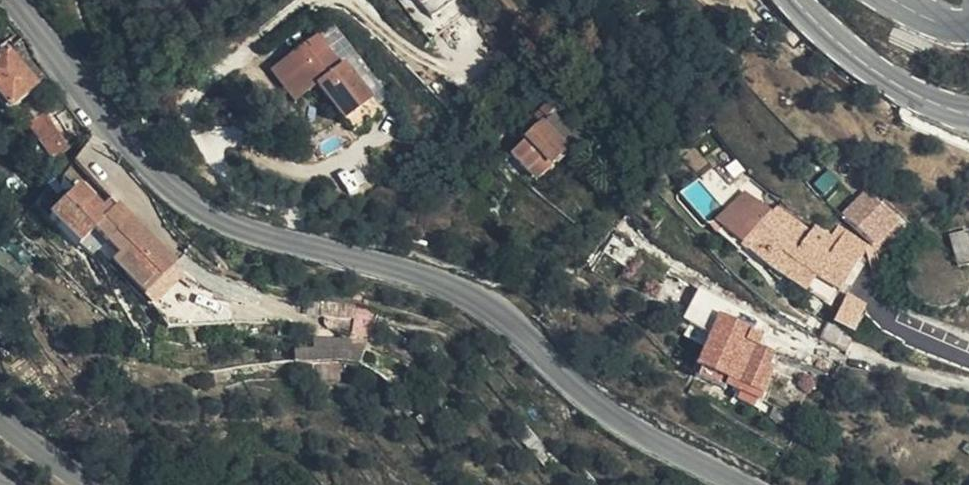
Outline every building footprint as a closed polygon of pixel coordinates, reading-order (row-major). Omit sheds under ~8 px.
[(420,6),(416,0),(405,0),(414,11),(420,6)] [(420,6),(430,19),(454,0),(416,0),(420,6)] [(318,37),(281,64),(306,95),(317,86),(347,124),(375,101),(346,64),(342,67),(318,37)] [(171,39),(161,39),(161,50),(171,50),(171,39)] [(36,65),(29,54),(25,58),(12,45),(3,54),(33,88),(43,80),(33,68),(36,65)] [(3,54),(0,57),(0,103),(8,112),(33,88),(3,54)] [(306,95),(281,64),(269,73),(294,104),(306,95)] [(383,111),(375,101),(347,124),(355,133),(383,111)] [(31,123),(41,116),(33,103),(22,110),(31,123)] [(538,119),(521,136),(527,142),(512,157),(528,174),(543,159),(551,166),(565,152),(542,127),(544,126),(542,122),(551,114),(553,112),(546,105),(534,116),(538,119)] [(64,112),(55,117),(65,133),(73,127),(64,112)] [(577,141),(551,114),(542,122),(544,126),(542,127),(565,152),(577,141)] [(68,150),(41,116),(31,123),(26,127),(52,162),(68,150)] [(505,129),(513,138),(525,126),(518,118),(505,129)] [(528,174),(536,182),(552,167),(551,166),(543,159),(528,174)] [(823,195),(839,183),(828,170),(813,182),(823,195)] [(106,244),(128,220),(115,206),(105,217),(78,190),(49,218),(76,247),(91,231),(106,244)] [(717,224),(723,230),(736,217),(740,220),(754,205),(744,197),(717,224)] [(781,257),(819,280),(824,273),(844,286),(868,246),(838,229),(832,240),(815,229),(811,235),(802,228),(797,236),(771,216),(754,205),(740,220),(736,217),(723,230),(743,246),(739,250),(746,256),(748,254),(755,245),(777,262),(781,257)] [(797,236),(802,228),(775,210),(771,216),(797,236)] [(858,220),(860,225),(885,216),(883,210),(858,220)] [(867,242),(869,241),(891,231),(885,216),(860,225),(867,242)] [(117,256),(110,265),(143,297),(174,265),(148,240),(143,244),(138,239),(143,234),(128,220),(106,244),(117,256)] [(723,230),(718,237),(736,254),(739,250),(743,246),(723,230)] [(148,240),(143,234),(138,239),(143,244),(148,240)] [(967,234),(950,239),(950,241),(939,238),(926,241),(916,247),(909,254),(904,264),(902,274),(903,285),(907,296),(915,304),(923,309),(933,311),(945,312),(955,309),(965,302),(968,296),(968,241),(967,234)] [(769,270),(809,295),(819,280),(781,257),(777,262),(755,245),(748,254),(769,270)] [(143,297),(151,308),(184,276),(174,265),(143,297)] [(824,273),(819,280),(840,292),(844,286),(824,273)] [(706,354),(695,380),(725,392),(729,383),(735,386),(732,395),(738,398),(756,405),(760,406),(772,371),(768,370),(771,354),(797,364),(807,347),(796,340),(697,289),(693,297),(695,298),(690,309),(695,312),(689,325),(697,329),(693,336),(700,340),(704,332),(714,337),(706,354)] [(847,292),(834,319),(854,329),(868,302),(847,292)] [(354,304),(304,302),(304,317),(321,318),(321,328),(346,329),(345,320),(355,320),(354,304)] [(690,344),(706,354),(714,337),(704,332),(700,340),(693,336),(690,344)] [(297,360),(361,359),(361,337),(311,338),(312,349),(296,349),(297,360)] [(729,383),(725,392),(732,395),(735,386),(729,383)] [(756,405),(738,398),(736,404),(754,411),(756,405)] [(772,421),(785,427),(790,417),(777,410),(772,421)]
